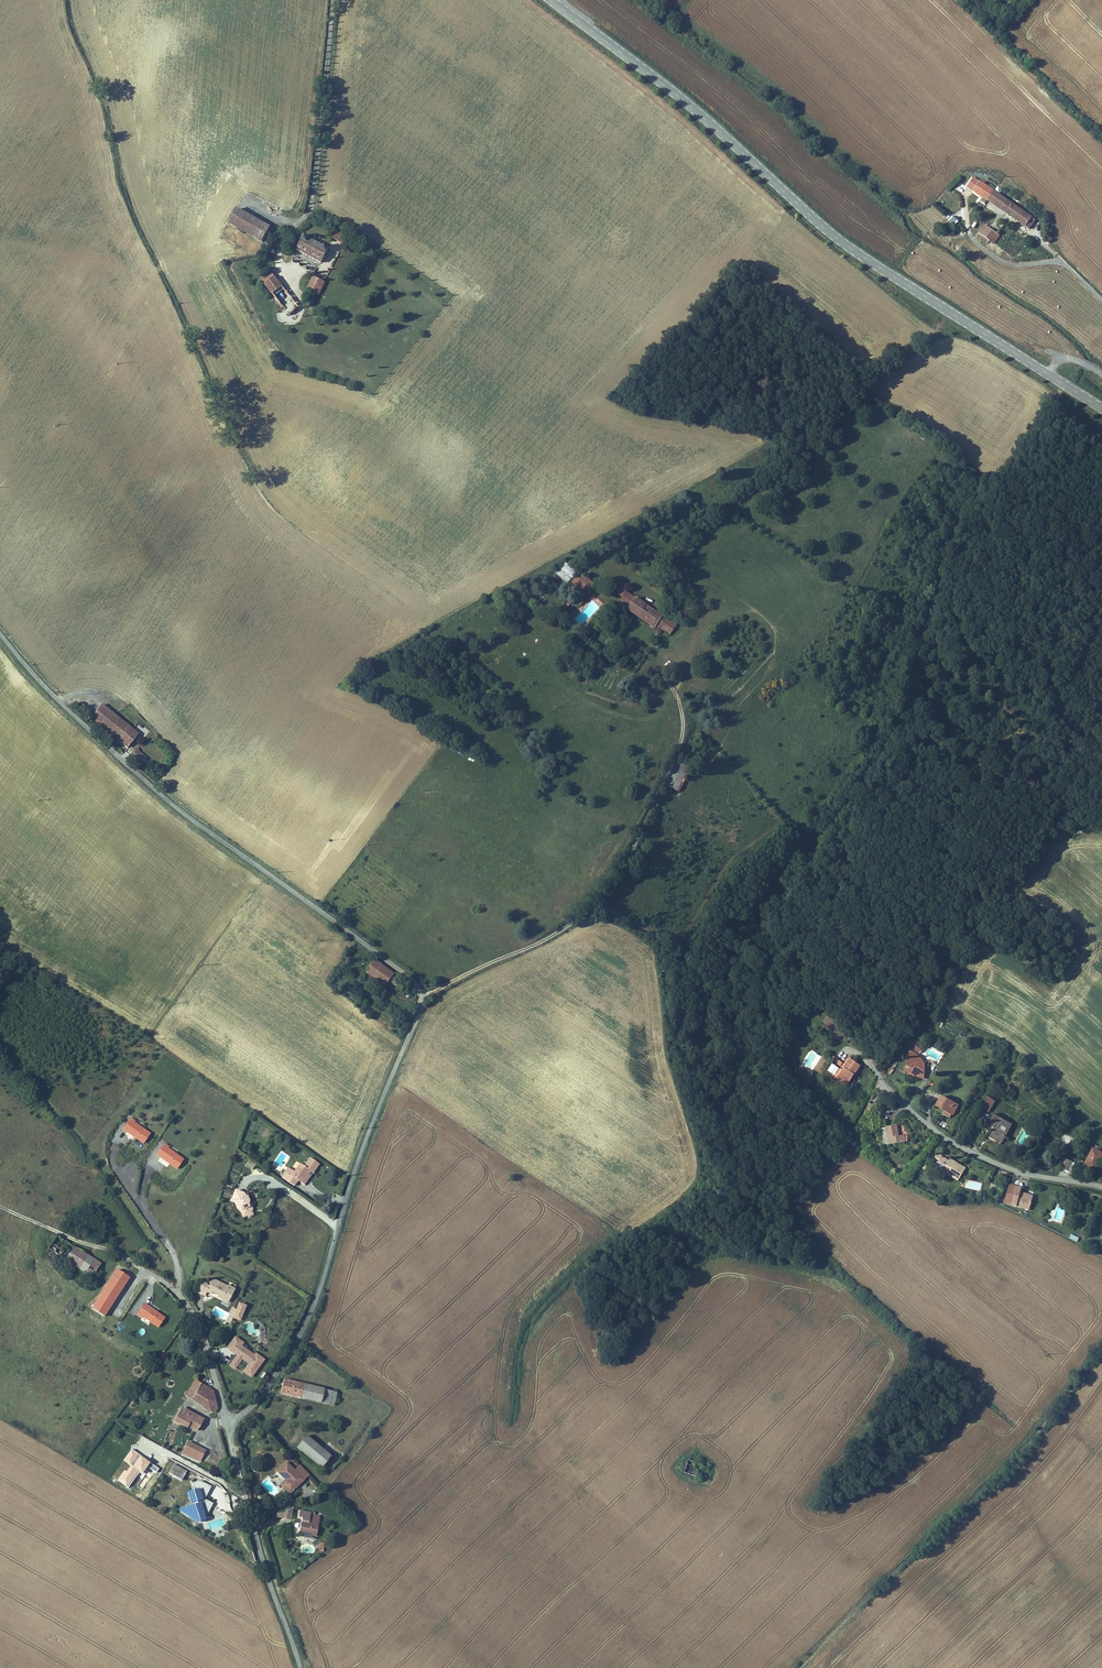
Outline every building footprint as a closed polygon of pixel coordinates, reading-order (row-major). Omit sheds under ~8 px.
[(967,186),(973,190),(979,180),(973,176),(967,186)] [(973,190),(987,200),(994,190),(979,180),(973,190)] [(987,200),(1026,225),(1032,216),(994,190),(987,200)] [(271,225),(237,205),(228,221),(262,241),(271,225)] [(1036,219),(1032,216),(1026,225),(1030,228),(1036,219)] [(990,240),(996,232),(985,224),(980,231),(990,240)] [(348,236),(335,229),(331,236),(344,243),(348,236)] [(305,231),(296,248),(322,261),(330,243),(325,241),(324,243),(309,236),(310,234),(305,231)] [(996,232),(990,240),(994,242),(999,235),(996,232)] [(264,282),(274,274),(271,270),(260,278),(264,282)] [(289,314),(300,306),(274,274),(264,282),(264,283),(289,314)] [(326,281),(314,275),(307,288),(319,294),(326,281)] [(555,573),(567,583),(578,571),(566,561),(555,573)] [(580,603),(596,589),(581,572),(569,583),(580,596),(576,599),(580,603)] [(629,596),(632,592),(621,585),(617,590),(624,594),(621,598),(624,600),(629,596)] [(629,596),(624,600),(627,602),(626,604),(670,634),(682,621),(672,614),(670,617),(632,592),(629,596)] [(636,644),(629,638),(623,645),(630,651),(636,644)] [(144,736),(107,705),(95,719),(131,750),(144,736)] [(143,748),(136,758),(142,762),(147,755),(144,752),(146,750),(143,748)] [(413,988),(381,963),(370,976),(389,991),(394,984),(408,995),(413,988)] [(909,1064),(908,1069),(910,1070),(916,1070),(924,1074),(928,1075),(928,1066),(926,1059),(923,1054),(913,1049),(913,1058),(910,1059),(911,1062),(909,1064)] [(846,1071),(841,1081),(852,1088),(864,1068),(852,1061),(846,1071)] [(803,1066),(800,1071),(807,1075),(810,1070),(803,1066)] [(841,1081),(846,1071),(843,1069),(836,1082),(851,1091),(852,1088),(841,1081)] [(987,1096),(980,1107),(989,1112),(995,1101),(987,1096)] [(940,1099),(935,1110),(945,1114),(952,1117),(953,1117),(958,1107),(940,1099)] [(1001,1143),(1012,1124),(993,1113),(987,1124),(994,1127),(989,1136),(1001,1143)] [(152,1136),(136,1124),(137,1123),(133,1120),(126,1131),(130,1134),(131,1133),(134,1135),(133,1136),(146,1145),(152,1136)] [(896,1124),(885,1126),(885,1127),(881,1128),(884,1145),(906,1141),(904,1134),(898,1135),(896,1124)] [(185,1162),(169,1150),(170,1149),(166,1146),(159,1157),(163,1160),(164,1158),(167,1161),(166,1162),(179,1171),(185,1162)] [(1094,1147),(1088,1161),(1100,1166),(1101,1162),(1101,1161),(1101,1157),(1101,1151),(1094,1147)] [(1069,1159),(1065,1169),(1069,1170),(1073,1160),(1069,1159)] [(253,1169),(256,1164),(248,1160),(245,1165),(253,1169)] [(964,1170),(956,1165),(955,1167),(945,1160),(941,1165),(944,1167),(941,1172),(956,1182),(964,1170)] [(320,1168),(313,1163),(310,1166),(308,1165),(302,1173),(299,1170),(296,1174),(294,1177),(292,1175),(290,1177),(287,1175),(284,1179),(296,1188),(299,1183),(302,1185),(308,1177),(311,1180),(320,1168)] [(1009,1184),(1004,1204),(1029,1210),(1033,1195),(1020,1191),(1021,1187),(1009,1184)] [(237,1193),(232,1205),(237,1207),(239,1212),(241,1212),(243,1215),(245,1214),(248,1219),(248,1220),(256,1217),(254,1213),(255,1213),(255,1212),(253,1209),(251,1208),(250,1209),(249,1206),(251,1204),(249,1199),(247,1199),(246,1196),(237,1193)] [(244,1221),(248,1219),(245,1214),(243,1215),(241,1212),(239,1212),(237,1207),(232,1205),(232,1207),(235,1208),(238,1215),(241,1215),(244,1221)] [(45,1244),(50,1248),(58,1236),(53,1232),(45,1244)] [(1077,1242),(1079,1238),(1071,1234),(1069,1238),(1077,1242)] [(58,1236),(50,1248),(94,1277),(102,1265),(58,1236)] [(104,1317),(130,1279),(118,1271),(92,1309),(104,1317)] [(209,1288),(202,1285),(200,1290),(207,1293),(206,1294),(211,1297),(212,1296),(213,1293),(218,1295),(218,1294),(221,1295),(219,1299),(224,1302),(226,1298),(230,1301),(235,1290),(229,1287),(228,1289),(212,1281),(209,1288)] [(206,1294),(207,1293),(200,1290),(197,1295),(204,1298),(206,1294)] [(165,1320),(153,1311),(152,1312),(148,1310),(149,1308),(145,1306),(138,1316),(142,1319),(143,1318),(159,1329),(165,1320)] [(234,1369),(238,1372),(245,1362),(253,1367),(248,1375),(255,1380),(267,1363),(260,1358),(258,1360),(243,1350),(245,1347),(238,1342),(231,1351),(239,1356),(239,1357),(241,1359),(243,1360),(241,1362),(240,1361),(234,1369)] [(288,1380),(285,1394),(339,1407),(343,1392),(288,1380)] [(194,1401),(202,1385),(197,1383),(188,1397),(194,1401)] [(194,1401),(212,1412),(218,1401),(215,1390),(202,1385),(194,1401)] [(221,1409),(218,1401),(212,1412),(217,1415),(221,1409)] [(207,1421),(184,1408),(178,1420),(200,1433),(207,1421)] [(311,1436),(302,1447),(326,1467),(335,1456),(311,1436)] [(201,1463),(207,1452),(191,1443),(185,1454),(190,1457),(191,1454),(196,1457),(194,1459),(201,1463)] [(292,1462),(282,1471),(290,1480),(294,1484),(289,1488),(294,1494),(301,1488),(299,1486),(302,1482),(304,1485),(309,1480),(292,1462)] [(183,1482),(188,1474),(176,1467),(171,1475),(183,1482)] [(289,1488),(294,1484),(290,1480),(285,1484),(289,1488)] [(207,1497),(212,1488),(201,1482),(194,1484),(197,1493),(194,1494),(194,1492),(188,1494),(192,1504),(195,1503),(196,1506),(187,1510),(191,1518),(196,1516),(198,1520),(205,1517),(203,1513),(211,1510),(213,1507),(204,1502),(203,1499),(205,1496),(207,1497)] [(293,1509),(282,1513),(284,1519),(294,1521),(293,1509)] [(307,1522),(303,1521),(301,1531),(306,1532),(305,1536),(314,1539),(315,1535),(318,1536),(322,1517),(313,1515),(311,1523),(307,1522)]
